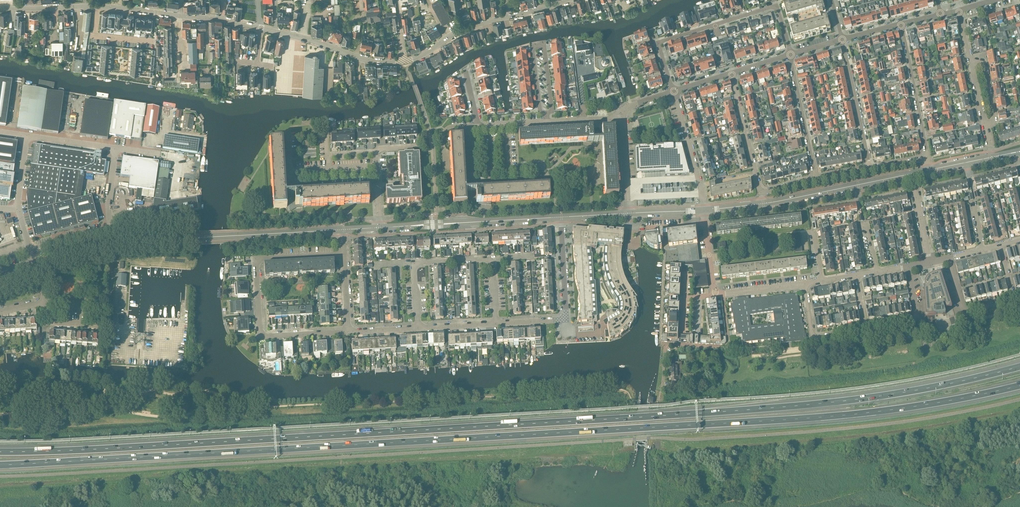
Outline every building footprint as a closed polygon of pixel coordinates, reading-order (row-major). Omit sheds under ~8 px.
[(183,1),(183,7),(187,7),(187,13),(197,13),(202,13),(202,9),(200,9),(200,5),(199,5),(199,2),(199,0),(197,0),(197,1),(196,1),(196,2),(183,1)] [(371,0),(363,0),(363,8),(370,8),(370,5),(370,3),(371,3),(371,0)] [(442,0),(439,0),(432,3),(443,24),(452,19),(442,0)] [(450,10),(452,9),(453,14),(459,13),(458,8),(460,8),(459,0),(460,0),(448,0),(450,10)] [(480,12),(479,7),(487,5),(486,0),(477,0),(478,7),(471,8),(473,19),(480,18),(479,13),(480,13),(480,12)] [(526,0),(521,0),(520,0),(521,3),(520,3),(520,5),(521,10),(528,8),(526,0)] [(583,7),(581,0),(577,1),(580,14),(581,14),(582,15),(583,14),(584,13),(584,12),(584,10),(586,10),(585,7),(586,7),(586,6),(583,7)] [(593,7),(595,13),(597,12),(601,11),(598,0),(591,0),(593,7)] [(720,5),(721,8),(722,8),(723,13),(727,11),(728,14),(729,13),(730,12),(729,11),(732,10),(733,12),(733,13),(733,12),(732,10),(729,1),(729,0),(723,0),(724,3),(720,4),(721,5),(720,5)] [(729,1),(732,10),(735,9),(736,11),(738,11),(738,9),(738,8),(740,7),(741,10),(742,10),(739,0),(732,0),(729,1)] [(787,17),(795,42),(831,31),(822,0),(800,0),(784,5),(787,17)] [(168,1),(167,8),(178,9),(178,7),(179,2),(170,1),(168,1)] [(219,12),(219,2),(210,2),(210,12),(219,12)] [(226,12),(234,13),(234,14),(235,9),(235,6),(231,5),(231,4),(227,4),(226,12)] [(562,16),(563,17),(567,16),(568,20),(572,19),(570,13),(568,14),(567,14),(564,6),(560,8),(562,16)] [(697,6),(694,7),(699,22),(702,22),(701,20),(715,15),(712,8),(699,12),(697,6)] [(234,16),(233,18),(240,20),(241,17),(242,11),(242,10),(238,10),(238,8),(237,8),(236,9),(235,9),(234,14),(234,13),(234,16)] [(564,22),(563,17),(562,16),(560,17),(557,8),(552,9),(555,20),(559,18),(561,23),(564,22)] [(885,8),(880,10),(883,20),(883,21),(888,19),(885,8)] [(272,9),(265,9),(264,9),(264,15),(264,21),(273,21),(273,15),(272,9)] [(1017,9),(1011,10),(1013,17),(1019,15),(1017,9)] [(879,10),(875,11),(878,22),(882,20),(883,20),(883,21),(883,20),(880,10),(879,10)] [(1007,19),(1013,17),(1011,10),(1005,12),(1007,19)] [(83,21),(82,29),(85,29),(84,35),(84,38),(83,46),(86,47),(86,44),(87,38),(89,29),(91,11),(84,11),(83,21)] [(300,12),(294,11),(291,29),(297,30),(300,12)] [(555,22),(552,11),(546,13),(549,24),(555,22)] [(543,12),(536,13),(537,17),(538,17),(539,19),(537,20),(539,24),(540,30),(547,28),(543,12)] [(472,20),(469,13),(462,16),(465,23),(472,20)] [(770,24),(770,22),(774,21),(771,13),(763,15),(764,17),(761,18),(763,25),(762,25),(763,26),(770,24)] [(995,15),(997,22),(1003,20),(1001,13),(995,15)] [(687,14),(680,17),(681,19),(684,29),(691,26),(691,25),(694,24),(697,23),(695,16),(692,17),(688,18),(688,17),(687,14)] [(15,15),(15,26),(18,26),(17,32),(18,32),(18,35),(23,35),(23,32),(24,32),(25,20),(21,20),(21,15),(15,15)] [(997,22),(995,15),(989,17),(991,24),(997,22)] [(38,16),(36,16),(35,16),(34,16),(30,16),(29,26),(39,26),(39,17),(38,16)] [(399,30),(397,16),(392,17),(393,25),(391,26),(392,31),(399,30)] [(760,27),(759,26),(762,25),(763,25),(761,18),(760,16),(753,19),(753,20),(749,21),(752,30),(760,27)] [(51,28),(51,17),(42,18),(43,28),(51,28)] [(419,18),(413,19),(413,22),(414,28),(414,30),(421,29),(419,18)] [(526,18),(520,20),(521,25),(525,25),(526,29),(529,28),(528,24),(526,18)] [(312,25),(311,35),(321,36),(321,26),(321,19),(320,19),(317,19),(317,20),(312,20),(312,25)] [(975,21),(968,23),(971,32),(972,34),(978,33),(986,30),(988,36),(991,35),(990,28),(988,21),(985,22),(984,20),(984,19),(975,21)] [(517,26),(521,25),(520,20),(513,21),(514,27),(515,27),(516,31),(518,31),(517,26)] [(673,23),(670,24),(669,20),(662,22),(666,34),(673,32),(673,31),(676,30),(673,23)] [(747,30),(750,29),(748,20),(740,23),(741,24),(738,25),(740,32),(739,32),(740,33),(747,31),(747,30)] [(958,27),(956,20),(948,21),(948,23),(946,23),(948,31),(951,30),(951,28),(958,27)] [(190,28),(191,23),(183,22),(182,27),(182,36),(189,37),(188,28),(190,28)] [(201,29),(201,30),(204,30),(204,29),(206,29),(206,22),(197,23),(197,29),(201,29)] [(360,24),(354,23),(352,36),(358,37),(360,24)] [(501,24),(493,25),(495,34),(502,32),(503,35),(505,34),(511,33),(511,31),(510,27),(504,28),(504,29),(502,29),(501,24)] [(737,34),(736,33),(739,32),(740,32),(738,25),(737,24),(729,26),(730,28),(726,29),(729,37),(737,34)] [(939,38),(942,38),(938,24),(933,25),(934,31),(937,30),(939,38)] [(431,40),(440,35),(436,25),(426,30),(431,40)] [(329,40),(334,41),(336,33),(338,33),(339,30),(338,28),(336,27),(335,29),(332,28),(329,40)] [(919,39),(925,38),(923,27),(917,28),(918,34),(919,39)] [(336,33),(334,41),(339,42),(340,42),(341,42),(344,31),(340,29),(338,28),(339,30),(338,33),(336,33)] [(914,35),(913,29),(906,31),(908,37),(910,45),(914,44),(914,46),(919,45),(917,39),(915,39),(914,35)] [(349,30),(344,30),(341,45),(348,46),(350,36),(348,35),(349,30)] [(485,37),(483,30),(471,33),(473,41),(477,40),(477,39),(485,37)] [(240,33),(240,39),(242,39),(242,43),(248,44),(249,33),(243,32),(243,33),(240,33)] [(637,35),(634,36),(637,44),(639,43),(640,45),(648,42),(648,39),(648,38),(649,38),(648,36),(647,37),(647,35),(646,32),(643,33),(642,33),(638,34),(637,34),(637,35)] [(248,44),(247,45),(256,46),(257,40),(254,40),(255,34),(249,33),(248,44)] [(701,35),(698,35),(702,46),(707,44),(708,45),(711,44),(709,38),(706,39),(704,33),(701,34),(701,35)] [(460,38),(462,47),(467,46),(466,44),(467,43),(468,46),(473,45),(470,34),(464,35),(464,37),(460,38)] [(410,39),(407,40),(409,46),(410,49),(419,46),(416,37),(412,39),(411,35),(408,36),(409,38),(410,38),(410,39)] [(698,35),(692,37),(695,48),(702,46),(698,35)] [(267,36),(264,49),(273,51),(274,44),(272,43),(273,38),(267,36)] [(452,41),(452,43),(454,50),(455,51),(456,53),(463,51),(462,47),(460,38),(459,37),(452,41)] [(685,45),(687,52),(690,51),(689,50),(695,48),(692,37),(690,38),(689,38),(686,39),(688,45),(685,45)] [(883,37),(878,38),(880,47),(886,45),(885,43),(883,37)] [(197,38),(187,38),(187,42),(188,42),(189,54),(189,62),(197,61),(197,60),(197,38)] [(378,38),(374,38),(374,42),(372,51),(374,51),(373,56),(384,57),(384,52),(380,51),(382,40),(378,40),(378,38)] [(713,48),(720,46),(725,62),(732,60),(727,44),(729,43),(727,38),(722,40),(714,42),(713,48)] [(878,38),(872,40),(873,46),(875,50),(880,49),(880,47),(878,38)] [(987,46),(986,38),(980,39),(981,41),(974,43),(976,50),(980,49),(980,50),(986,49),(985,46),(987,46)] [(284,41),(277,39),(275,50),(274,54),(280,55),(284,41)] [(766,40),(762,41),(765,52),(770,50),(767,43),(766,40)] [(552,45),(550,45),(551,51),(561,50),(559,41),(552,42),(552,45)] [(680,41),(674,43),(677,54),(683,52),(684,53),(685,52),(687,52),(685,45),(682,46),(680,41)] [(762,41),(756,43),(757,46),(758,50),(759,50),(760,53),(765,52),(762,41)] [(59,42),(52,42),(52,54),(52,55),(63,55),(62,42),(59,42)] [(582,42),(575,43),(576,53),(585,52),(586,56),(590,55),(591,55),(591,54),(590,47),(590,46),(589,46),(582,47),(582,42)] [(640,46),(638,47),(640,54),(651,50),(650,47),(652,47),(651,45),(650,45),(649,45),(648,42),(640,45),(640,46)] [(864,55),(866,54),(863,42),(857,44),(859,51),(862,50),(864,55)] [(677,54),(674,43),(668,45),(670,50),(667,51),(668,57),(672,56),(671,55),(677,54)] [(15,48),(15,53),(18,53),(18,54),(24,54),(24,44),(18,44),(18,48),(15,48)] [(946,49),(945,44),(940,45),(937,45),(938,52),(946,50),(946,49)] [(449,52),(446,45),(442,47),(444,54),(446,59),(451,57),(449,52)] [(519,52),(516,52),(516,57),(516,58),(530,56),(529,54),(525,54),(525,51),(524,48),(518,48),(519,52)] [(842,55),(840,49),(832,51),(833,56),(832,57),(834,63),(837,62),(836,57),(842,55)] [(959,55),(958,49),(952,50),(953,54),(950,55),(950,57),(959,55)] [(561,50),(551,51),(552,56),(554,56),(554,59),(562,58),(565,58),(564,55),(561,55),(561,50)] [(651,50),(640,54),(642,61),(645,60),(645,62),(654,59),(653,56),(654,55),(654,53),(652,54),(651,50)] [(216,51),(210,51),(210,58),(213,58),(215,58),(216,62),(219,62),(218,55),(216,55),(216,51)] [(434,54),(439,63),(444,60),(440,51),(434,54)] [(828,52),(822,54),(824,61),(825,63),(826,65),(828,65),(827,62),(830,61),(829,58),(828,52)] [(72,68),(83,70),(85,56),(84,56),(82,55),(73,54),(73,55),(72,68)] [(164,54),(164,64),(172,64),(172,54),(164,54)] [(317,54),(313,54),(313,55),(313,56),(306,56),(305,56),(302,95),(321,97),(323,68),(324,68),(324,67),(323,67),(318,67),(318,57),(316,57),(317,55),(317,54)] [(439,63),(434,54),(429,57),(434,66),(439,63)] [(712,58),(706,60),(709,70),(712,69),(712,70),(715,69),(714,63),(717,62),(715,56),(711,57),(712,58)] [(812,57),(806,59),(808,66),(809,68),(812,67),(812,68),(818,67),(816,60),(813,61),(812,57)] [(929,57),(928,57),(925,57),(922,58),(915,59),(917,66),(923,64),(923,61),(930,60),(929,57)] [(476,64),(474,64),(475,70),(486,68),(488,67),(487,62),(484,63),(483,59),(476,61),(476,64)] [(646,63),(643,64),(646,71),(657,68),(656,64),(657,64),(656,62),(655,62),(654,59),(645,62),(646,63)] [(809,68),(808,66),(806,59),(800,60),(803,67),(803,70),(809,68)] [(425,60),(416,63),(416,64),(417,65),(420,72),(420,73),(430,68),(431,69),(433,68),(430,61),(428,62),(427,61),(426,62),(425,60)] [(706,60),(700,61),(703,72),(709,70),(706,60)] [(342,61),(338,61),(338,66),(334,66),(333,78),(338,78),(338,73),(342,73),(342,61)] [(345,69),(347,69),(347,68),(354,68),(354,62),(351,61),(350,63),(350,66),(345,66),(345,69)] [(693,62),(690,63),(692,70),(695,69),(697,75),(701,73),(700,73),(703,72),(700,61),(694,63),(693,62)] [(688,65),(681,67),(685,78),(691,76),(690,71),(692,70),(690,63),(687,64),(688,65)] [(172,74),(172,64),(164,64),(164,77),(170,77),(170,74),(172,74)] [(375,66),(365,65),(365,76),(370,76),(370,77),(372,77),(372,76),(376,76),(375,66)] [(779,67),(781,74),(785,73),(785,74),(787,74),(786,71),(787,71),(787,67),(785,68),(784,65),(779,67)] [(963,71),(961,65),(954,67),(951,68),(948,68),(947,68),(948,70),(951,70),(952,73),(963,71)] [(685,78),(681,67),(675,69),(675,68),(672,69),(674,75),(677,74),(679,80),(679,79),(679,80),(685,78)] [(778,75),(781,74),(779,67),(773,68),(774,71),(773,72),(774,75),(775,75),(776,77),(778,76),(778,75)] [(347,68),(347,69),(347,78),(346,78),(346,81),(347,81),(347,82),(355,82),(354,68),(347,68)] [(486,68),(475,70),(478,70),(478,72),(476,73),(477,78),(487,76),(488,76),(486,68)] [(657,68),(646,71),(648,78),(650,77),(650,79),(659,76),(658,73),(659,72),(660,72),(659,70),(658,71),(657,68)] [(238,70),(237,84),(247,84),(247,76),(244,76),(244,71),(243,71),(243,70),(239,69),(239,70),(238,70)] [(195,81),(195,71),(181,71),(181,81),(195,81)] [(937,77),(932,78),(933,81),(943,79),(942,78),(942,74),(941,74),(941,71),(936,72),(937,77)] [(250,76),(249,80),(250,80),(250,85),(260,86),(260,78),(257,78),(257,72),(251,72),(251,76),(250,76)] [(596,73),(582,77),(583,83),(598,80),(596,73)] [(264,75),(264,86),(270,86),(270,87),(273,87),(273,80),(270,80),(270,75),(264,75)] [(752,75),(746,77),(748,84),(752,83),(752,84),(754,84),(754,81),(755,81),(754,78),(753,78),(752,75)] [(211,85),(211,76),(200,76),(200,85),(211,85)] [(651,80),(649,81),(651,89),(654,88),(654,89),(656,88),(660,87),(659,87),(662,86),(661,82),(662,81),(662,79),(661,79),(660,79),(659,76),(650,79),(651,80)] [(748,84),(746,77),(740,78),(741,82),(740,82),(741,85),(742,85),(743,87),(745,87),(745,88),(749,87),(748,85),(748,84)] [(480,82),(478,83),(480,88),(489,86),(487,78),(480,79),(480,82)] [(6,126),(12,81),(0,79),(0,125),(6,126)] [(448,81),(447,82),(448,90),(459,88),(458,82),(456,83),(455,80),(448,81)] [(966,87),(965,81),(958,82),(952,84),(953,86),(955,86),(956,89),(959,88),(966,87)] [(732,88),(730,82),(722,84),(723,88),(721,89),(721,91),(732,88)] [(619,92),(616,83),(611,84),(604,86),(603,83),(599,84),(601,90),(604,89),(606,96),(614,94),(614,93),(619,92)] [(897,90),(893,90),(894,93),(896,93),(907,91),(906,85),(896,87),(897,90)] [(489,86),(480,88),(481,94),(483,93),(484,96),(491,95),(492,94),(490,86),(489,86)] [(717,86),(711,88),(713,95),(714,98),(722,96),(719,89),(718,89),(717,86)] [(966,87),(959,88),(956,89),(957,95),(967,92),(966,87)] [(18,128),(41,132),(47,92),(47,89),(37,88),(37,91),(30,90),(24,89),(18,128)] [(459,88),(448,90),(450,98),(452,98),(461,96),(460,90),(458,91),(457,88),(459,88)] [(1005,90),(994,92),(995,98),(1004,96),(1003,95),(1004,95),(1005,90)] [(64,94),(48,92),(42,132),(58,134),(64,94)] [(689,95),(683,96),(685,103),(686,106),(692,105),(691,101),(689,95)] [(485,101),(483,101),(484,107),(494,104),(492,96),(491,96),(484,98),(485,101)] [(957,105),(969,102),(968,96),(958,98),(958,100),(958,101),(955,102),(956,105),(957,105)] [(452,100),(451,100),(451,103),(453,108),(463,106),(462,100),(460,101),(459,98),(452,100)] [(1006,108),(1005,100),(996,102),(997,109),(1006,108)] [(85,101),(80,133),(80,136),(108,140),(108,137),(113,105),(85,101)] [(146,106),(114,101),(109,136),(141,140),(146,106)] [(494,104),(484,107),(485,112),(487,112),(488,115),(495,113),(494,110),(496,110),(494,104)] [(531,105),(522,106),(523,113),(527,113),(527,111),(532,110),(531,105)] [(147,106),(143,133),(155,135),(159,108),(147,106)] [(463,106),(453,108),(454,114),(455,117),(456,116),(463,115),(462,112),(464,111),(463,106)] [(1018,108),(1018,107),(1008,109),(1008,111),(998,113),(999,120),(1007,119),(1006,114),(1009,114),(1008,113),(1018,111),(1018,110),(1018,108)] [(960,118),(960,121),(973,118),(972,112),(962,114),(963,117),(960,118)] [(689,115),(691,121),(698,119),(699,119),(698,113),(689,115)] [(185,116),(183,129),(184,129),(184,131),(190,132),(190,130),(192,130),(193,117),(185,116)] [(907,121),(898,122),(898,125),(913,122),(912,116),(906,117),(907,121)] [(937,116),(927,118),(928,124),(935,123),(934,119),(937,119),(937,116)] [(772,118),(766,120),(767,124),(767,127),(774,125),(773,120),(772,118)] [(1010,131),(1006,132),(1008,140),(1015,138),(1012,130),(1011,126),(1009,127),(1010,131)] [(519,133),(518,133),(519,146),(536,145),(550,144),(579,143),(583,142),(592,142),(598,142),(602,141),(605,187),(605,195),(606,195),(618,195),(618,194),(618,191),(617,185),(616,161),(614,128),(601,128),(601,129),(602,140),(598,140),(592,140),(592,129),(590,129),(588,129),(588,128),(585,128),(581,128),(581,129),(577,130),(519,133)] [(878,130),(870,132),(872,139),(873,139),(879,138),(882,137),(880,130),(878,130)] [(368,191),(360,191),(302,194),(299,193),(299,192),(296,191),(296,190),(291,187),(285,188),(283,142),(282,132),(275,132),(276,142),(270,142),(274,209),(287,208),(289,212),(294,208),(302,208),(302,207),(369,204),(368,190),(368,191)] [(859,141),(857,132),(845,134),(846,138),(850,137),(851,143),(859,141)] [(1001,142),(1008,140),(1006,132),(998,135),(1001,142)] [(762,135),(755,136),(756,142),(758,142),(758,143),(769,141),(767,133),(762,135)] [(830,135),(829,134),(821,135),(821,138),(814,140),(816,147),(819,146),(821,146),(827,144),(826,141),(829,141),(828,137),(828,136),(830,135)] [(979,135),(970,136),(970,139),(972,146),(975,145),(975,146),(978,146),(978,145),(977,141),(980,140),(979,135)] [(174,137),(165,136),(163,149),(198,154),(199,141),(174,137)] [(462,136),(449,137),(450,150),(451,150),(452,170),(452,171),(454,204),(453,204),(457,204),(460,204),(467,203),(476,203),(478,203),(479,203),(479,204),(487,203),(487,202),(491,202),(495,202),(549,199),(549,195),(549,194),(549,193),(549,185),(548,185),(548,186),(488,189),(482,190),(482,189),(476,190),(476,192),(466,192),(466,190),(465,174),(463,136),(462,136)] [(733,139),(735,146),(742,144),(741,137),(733,139)] [(952,138),(952,142),(954,150),(960,148),(958,141),(955,142),(955,138),(952,138)] [(794,142),(793,139),(787,140),(788,143),(787,143),(788,147),(791,147),(792,150),(798,148),(798,149),(799,149),(799,148),(802,148),(800,140),(794,142)] [(14,165),(17,146),(18,143),(16,142),(0,140),(0,163),(14,165)] [(697,142),(699,149),(707,147),(705,140),(697,142)] [(918,144),(912,145),(913,152),(919,151),(919,148),(921,148),(920,140),(917,140),(918,144)] [(901,141),(899,142),(901,154),(907,153),(906,146),(902,147),(901,144),(902,144),(901,141)] [(876,159),(885,157),(883,145),(885,145),(885,142),(879,143),(879,146),(881,146),(881,149),(875,150),(875,151),(874,152),(875,154),(876,159)] [(678,144),(635,146),(636,148),(637,173),(645,173),(665,172),(665,176),(680,175),(680,171),(689,171),(682,144),(678,144)] [(27,192),(27,195),(27,196),(27,202),(27,204),(28,209),(28,212),(28,213),(30,212),(42,209),(56,205),(75,200),(79,172),(104,176),(106,162),(106,161),(101,161),(102,154),(95,153),(95,154),(83,152),(80,152),(65,149),(63,149),(45,146),(42,146),(36,145),(34,145),(34,148),(33,153),(33,154),(32,156),(32,157),(31,164),(31,165),(31,167),(29,177),(29,179),(28,189),(28,190),(27,190),(27,192)] [(701,155),(709,153),(707,147),(699,149),(701,155)] [(736,152),(738,158),(745,156),(744,150),(736,152)] [(390,188),(386,189),(386,203),(421,201),(419,151),(412,152),(405,152),(398,152),(400,178),(403,178),(403,181),(400,181),(400,184),(400,190),(399,190),(393,190),(392,188),(390,188)] [(768,158),(767,152),(759,154),(761,160),(763,160),(764,163),(772,161),(771,158),(768,158)] [(130,178),(133,159),(123,157),(120,176),(130,178)] [(825,157),(816,159),(817,165),(820,165),(821,168),(827,167),(825,160),(825,157)] [(129,187),(137,189),(154,191),(158,162),(133,159),(130,178),(129,187)] [(703,161),(704,167),(712,165),(710,159),(703,161)] [(801,164),(800,161),(798,161),(799,165),(801,174),(807,172),(806,168),(809,167),(807,159),(804,160),(804,163),(801,164)] [(9,201),(11,186),(13,187),(14,176),(13,176),(14,166),(0,164),(0,199),(9,201)] [(713,170),(712,165),(704,167),(706,173),(713,170)] [(796,175),(801,174),(799,165),(793,166),(796,175)] [(787,166),(781,167),(781,170),(784,178),(787,177),(790,177),(787,168),(787,166)] [(787,168),(790,177),(796,175),(793,166),(787,168)] [(1016,169),(1010,170),(1012,179),(1018,177),(1016,169)] [(713,170),(706,173),(708,179),(715,177),(713,170)] [(781,170),(775,171),(778,180),(784,178),(781,170)] [(1010,170),(1004,172),(1006,180),(1007,184),(1006,184),(1006,187),(1009,187),(1008,184),(1010,184),(1009,180),(1012,179),(1010,170)] [(769,173),(772,181),(778,180),(775,171),(769,173)] [(1004,172),(998,174),(1000,182),(1006,180),(1004,172)] [(766,183),(772,181),(769,173),(763,174),(766,183)] [(992,175),(994,183),(1000,182),(998,174),(992,175)] [(992,175),(986,177),(988,185),(994,183),(992,175)] [(980,178),(982,186),(988,185),(986,177),(980,178)] [(976,188),(982,186),(980,178),(974,180),(976,188)] [(157,183),(154,199),(166,201),(169,181),(168,181),(157,179),(157,183)] [(714,183),(709,184),(710,188),(711,199),(711,200),(750,192),(751,191),(752,190),(752,189),(751,180),(750,180),(750,181),(751,182),(746,183),(736,185),(726,187),(716,189),(716,188),(715,187),(714,183)] [(939,198),(938,196),(936,187),(930,189),(932,197),(936,196),(936,198),(938,198),(939,198)] [(136,194),(135,201),(136,201),(141,201),(142,197),(153,199),(154,191),(137,189),(137,193),(136,194)] [(932,199),(932,197),(930,189),(924,190),(926,198),(930,198),(930,199),(932,199)] [(30,212),(28,213),(31,225),(32,227),(32,229),(34,237),(35,239),(42,237),(50,235),(55,234),(70,230),(74,229),(74,231),(73,231),(73,232),(86,228),(84,228),(84,226),(91,224),(98,222),(97,216),(95,210),(95,209),(93,200),(92,200),(92,196),(75,200),(56,205),(42,209),(30,212)] [(894,196),(889,197),(890,204),(890,206),(894,206),(895,209),(895,210),(897,209),(896,206),(894,196)] [(980,199),(982,205),(989,203),(988,201),(992,200),(992,197),(980,199)] [(152,218),(163,216),(191,212),(199,211),(197,198),(166,203),(166,201),(154,199),(152,218)] [(883,199),(877,200),(878,207),(881,206),(882,209),(884,217),(886,216),(885,212),(883,199)] [(840,221),(838,207),(832,208),(833,215),(837,215),(837,218),(838,221),(840,221)] [(823,209),(820,210),(821,217),(825,216),(825,219),(826,226),(829,226),(828,223),(828,219),(826,209),(823,209)] [(929,215),(928,215),(928,217),(938,215),(937,209),(929,211),(929,215)] [(802,225),(801,215),(716,225),(717,235),(802,225)] [(938,215),(928,217),(929,220),(930,220),(931,223),(939,222),(938,218),(940,217),(940,215),(938,215)] [(608,330),(604,330),(605,338),(609,338),(610,338),(610,340),(619,335),(620,336),(620,337),(628,329),(629,330),(633,320),(635,320),(635,321),(636,310),(637,310),(634,299),(636,299),(631,291),(630,290),(626,284),(623,277),(621,270),(620,263),(620,256),(621,249),(621,246),(622,246),(623,232),(573,228),(573,242),(573,245),(574,259),(576,266),(575,273),(575,280),(579,294),(578,301),(580,307),(578,321),(578,322),(581,321),(581,327),(594,326),(593,322),(597,322),(594,282),(593,283),(591,255),(590,255),(590,251),(590,249),(596,249),(596,246),(604,246),(603,256),(603,265),(605,274),(607,283),(611,292),(616,300),(618,304),(619,309),(618,313),(617,313),(616,312),(615,312),(613,312),(611,312),(610,312),(609,312),(607,313),(606,313),(605,314),(606,314),(607,319),(604,321),(606,325),(607,325),(608,330)] [(668,237),(669,247),(698,244),(696,229),(667,233),(668,237)] [(885,232),(882,233),(875,234),(876,240),(883,239),(883,235),(886,235),(886,233),(889,233),(889,230),(885,231),(885,232)] [(664,233),(664,232),(663,232),(662,232),(658,232),(659,234),(645,235),(646,239),(645,239),(645,240),(645,241),(646,241),(646,242),(646,243),(647,244),(648,245),(648,246),(649,247),(650,247),(651,248),(652,248),(653,249),(654,249),(655,249),(656,250),(657,250),(658,250),(659,249),(662,248),(661,242),(661,241),(663,240),(663,237),(664,233)] [(998,238),(996,232),(989,234),(991,240),(998,238)] [(726,248),(725,242),(717,243),(718,251),(725,251),(725,248),(726,248)] [(698,244),(669,247),(669,248),(669,250),(677,249),(679,264),(684,263),(684,266),(693,266),(696,288),(708,287),(706,264),(700,264),(697,244),(698,244)] [(945,249),(944,246),(936,247),(937,253),(941,253),(942,255),(948,254),(947,249),(945,249)] [(1009,261),(1014,259),(1012,249),(1006,251),(1009,261)] [(543,265),(540,265),(540,269),(543,268),(551,268),(550,261),(550,259),(543,260),(543,265)] [(807,269),(806,259),(721,269),(722,279),(807,269)] [(335,273),(334,260),(331,260),(331,262),(301,263),(301,264),(297,265),(297,264),(267,265),(267,264),(264,264),(265,277),(298,275),(298,277),(302,276),(302,275),(335,273)] [(958,274),(964,272),(961,262),(956,264),(958,274)] [(240,267),(240,264),(231,264),(232,277),(248,276),(247,267),(240,267)] [(433,268),(433,275),(441,274),(440,269),(443,269),(443,265),(436,266),(436,268),(433,268)] [(925,282),(925,283),(925,284),(925,285),(925,286),(925,287),(924,287),(926,316),(946,314),(944,310),(952,308),(942,276),(941,273),(934,275),(931,276),(930,277),(929,277),(929,278),(928,278),(927,279),(927,280),(926,280),(926,281),(925,282)] [(127,275),(117,274),(116,286),(126,287),(127,275)] [(248,286),(248,282),(235,283),(235,288),(236,288),(237,295),(247,295),(247,286),(248,286)] [(803,326),(801,315),(800,315),(799,305),(798,305),(797,294),(788,295),(789,296),(783,297),(783,295),(780,296),(780,297),(777,297),(777,296),(774,297),(774,298),(771,298),(770,297),(767,297),(768,299),(764,299),(764,298),(761,298),(761,299),(758,300),(758,298),(755,299),(755,300),(752,301),(752,299),(749,300),(749,297),(735,298),(735,302),(731,302),(732,312),(733,312),(734,323),(735,323),(736,335),(742,334),(743,343),(784,338),(785,343),(807,341),(806,335),(805,335),(804,326),(803,326)] [(250,311),(249,300),(242,300),(242,301),(233,302),(234,314),(244,313),(244,312),(250,311)] [(237,321),(234,321),(235,333),(241,333),(246,333),(248,333),(248,325),(249,325),(251,325),(250,320),(248,320),(248,317),(237,318),(237,321)] [(36,318),(31,319),(31,320),(31,330),(37,330),(37,335),(39,334),(39,324),(36,324),(36,320),(36,318)] [(540,328),(534,328),(534,330),(535,340),(535,341),(535,347),(543,347),(543,339),(543,333),(540,333),(540,331),(540,329),(540,328)] [(496,338),(494,338),(495,343),(497,343),(497,342),(502,342),(502,332),(502,330),(496,330),(496,332),(496,334),(496,338)] [(46,335),(45,343),(50,343),(50,342),(55,342),(56,332),(56,331),(50,331),(50,332),(50,335),(46,335)] [(443,333),(438,334),(438,335),(438,345),(444,345),(444,347),(446,346),(446,339),(443,339),(443,335),(443,333)] [(492,333),(486,333),(486,334),(487,345),(495,344),(495,343),(494,338),(492,338),(492,334),(492,333)] [(680,338),(680,335),(678,335),(667,334),(662,334),(662,342),(678,343),(678,338),(680,338)] [(448,339),(446,339),(446,346),(447,348),(449,348),(449,350),(454,349),(454,346),(454,336),(454,335),(448,335),(448,337),(448,339)] [(693,335),(680,335),(680,338),(678,338),(678,343),(693,343),(693,335)] [(708,339),(708,336),(695,335),(694,344),(710,344),(710,339),(708,339)] [(400,342),(395,342),(396,353),(397,353),(398,353),(400,353),(402,353),(406,352),(406,349),(406,347),(405,337),(405,336),(400,336),(400,337),(400,342)] [(710,336),(708,336),(708,339),(710,339),(710,344),(723,345),(724,345),(725,344),(726,344),(726,343),(726,342),(726,341),(726,337),(721,337),(710,336)] [(336,341),(329,341),(330,345),(330,351),(335,350),(335,353),(335,354),(342,354),(342,352),(347,352),(347,350),(349,350),(348,346),(347,346),(347,345),(345,345),(345,343),(342,343),(342,342),(336,342),(336,341)] [(313,343),(313,346),(313,354),(314,358),(319,357),(319,356),(322,356),(322,353),(327,353),(326,342),(313,343)] [(308,354),(313,354),(313,346),(308,346),(308,343),(300,344),(301,356),(308,355),(308,354)] [(265,350),(261,350),(262,361),(266,361),(267,362),(268,362),(269,362),(270,362),(271,362),(272,362),(273,362),(274,362),(275,361),(276,361),(276,360),(281,360),(281,357),(281,353),(280,347),(275,348),(275,345),(272,345),(272,344),(269,345),(269,346),(268,346),(265,346),(265,350)] [(284,347),(280,347),(281,353),(281,357),(284,357),(287,357),(292,356),(297,356),(297,353),(297,347),(292,347),(291,344),(287,345),(283,345),(284,347)] [(674,366),(670,367),(670,374),(680,374),(684,373),(682,370),(682,362),(673,363),(674,366)] [(680,374),(670,374),(671,381),(672,381),(672,384),(681,384),(681,377),(680,374)]
